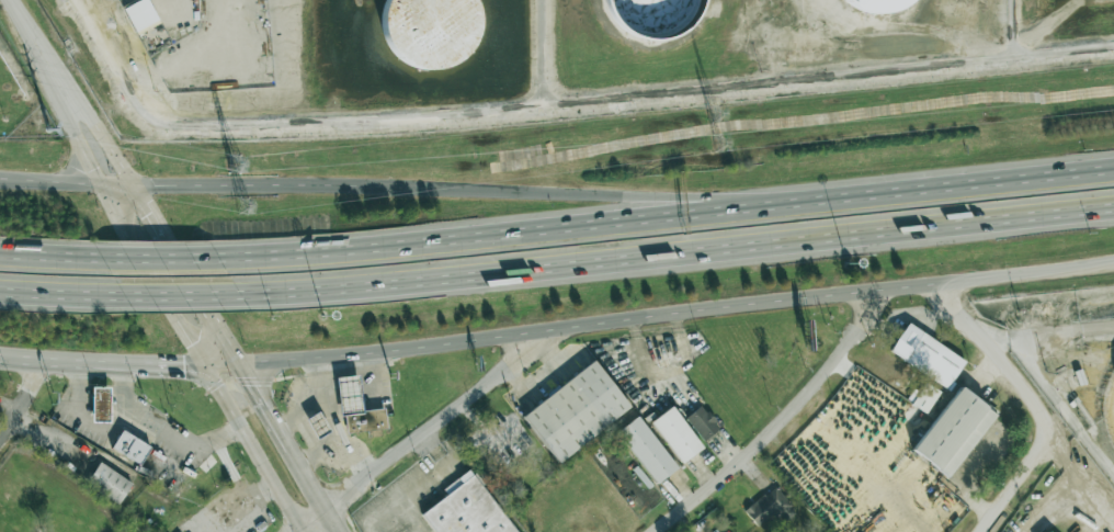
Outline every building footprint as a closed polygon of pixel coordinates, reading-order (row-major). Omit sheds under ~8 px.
[(159,23),(148,0),(141,0),(124,8),(136,34),(159,23)] [(395,1),(396,0),(481,0),(485,5),(488,21),(486,36),(480,50),(469,63),(456,70),(439,73),(422,70),(408,63),(396,49),(390,34),(389,16),(395,1)] [(601,1),(601,0),(696,0),(684,21),(662,34),(637,35),(614,23),(601,1)] [(841,1),(840,0),(911,0),(889,13),(864,14),(841,1)] [(965,361),(907,322),(889,350),(947,389),(965,361)] [(559,461),(523,416),(592,360),(628,405),(559,461)] [(340,417),(337,396),(334,377),(357,374),(361,393),(363,410),(344,414),(344,416),(340,417)] [(912,450),(949,477),(996,414),(959,386),(912,450)] [(92,421),(93,387),(110,387),(109,421),(92,421)] [(719,430),(703,405),(686,415),(702,441),(719,430)] [(702,447),(671,406),(650,422),(681,463),(702,447)] [(346,433),(344,416),(344,414),(363,410),(384,408),(386,428),(346,433)] [(316,439),(305,419),(319,411),(329,431),(316,439)] [(656,484),(677,468),(637,416),(617,432),(656,484)] [(139,464),(111,446),(122,430),(150,448),(139,464)] [(117,505),(86,484),(100,462),(132,483),(117,505)] [(473,474),(518,531),(434,531),(421,514),(473,474)] [(790,506),(775,487),(744,510),(759,529),(790,506)]
